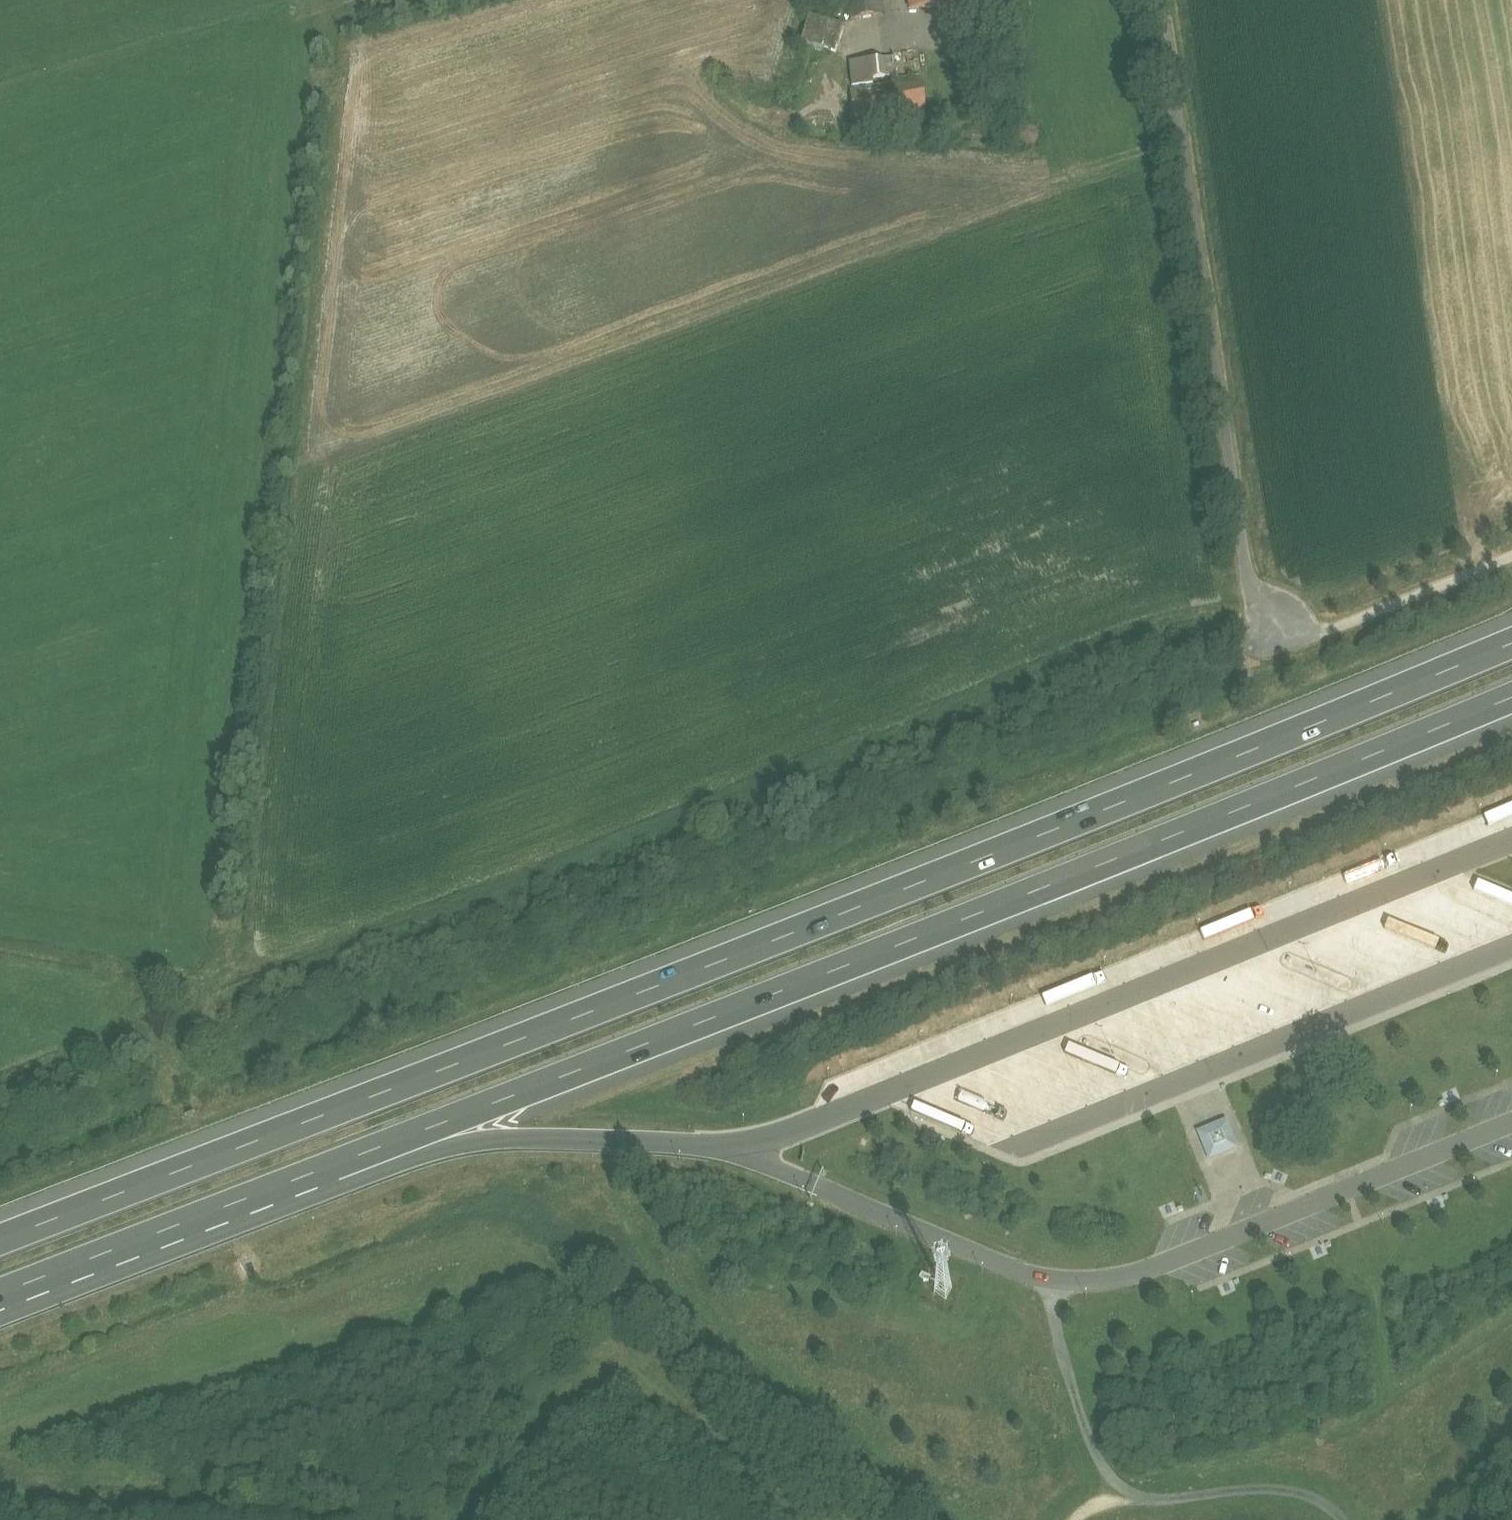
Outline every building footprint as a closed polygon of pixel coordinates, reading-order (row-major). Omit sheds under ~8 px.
[(888,0),(856,0),(861,30),(892,25),(888,0)] [(913,0),(888,0),(892,25),(916,21),(913,0)] [(916,21),(960,13),(957,0),(913,0),(916,21)] [(805,17),(796,40),(828,53),(837,31),(805,17)] [(861,98),(858,98),(862,126),(868,125),(934,114),(930,87),(925,87),(921,62),(857,72),(861,98)] [(1234,1129),(1206,1141),(1218,1169),(1246,1157),(1234,1129)]
